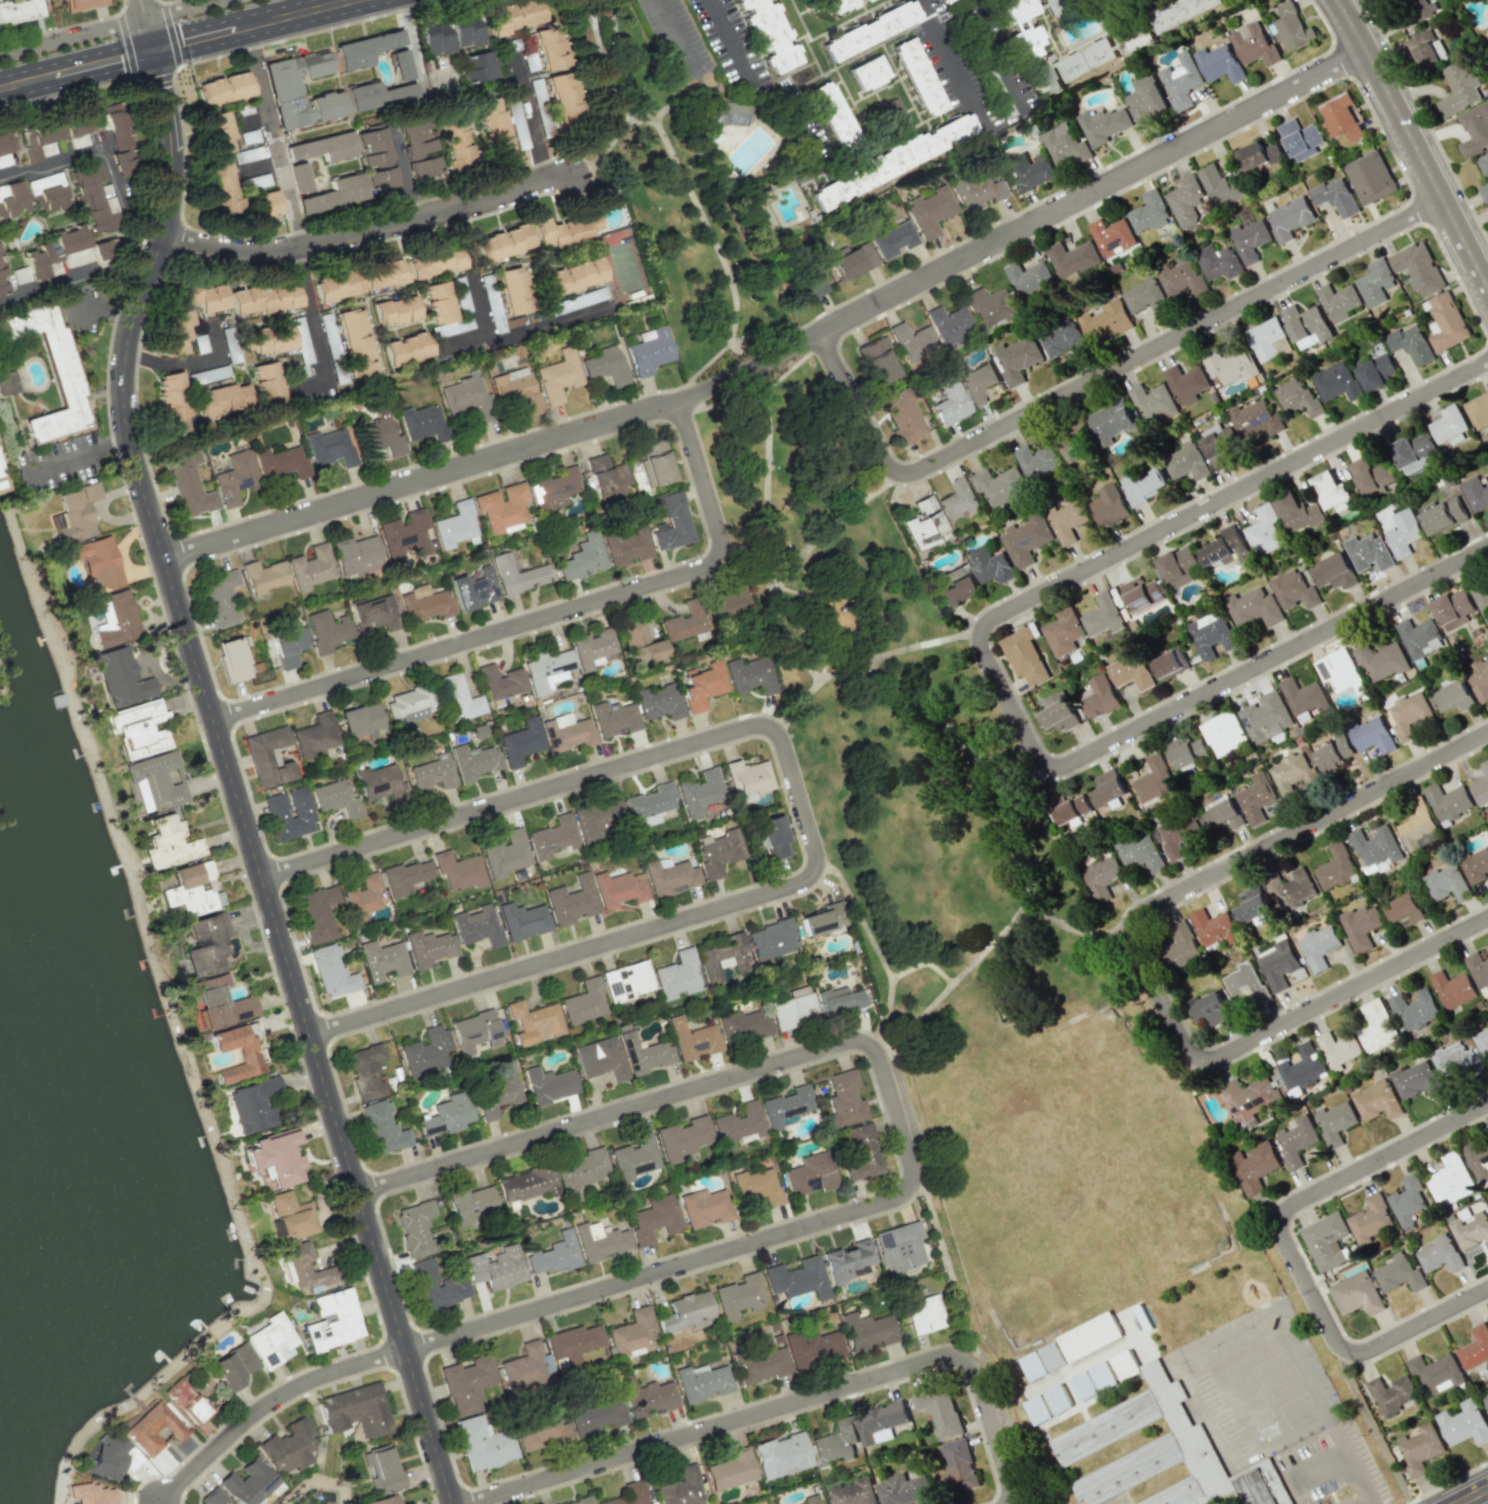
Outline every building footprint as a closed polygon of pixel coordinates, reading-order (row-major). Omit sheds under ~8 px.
[(39,0),(21,0),(4,3),(3,0),(0,0),(0,24),(42,16),(39,0)] [(66,12),(107,5),(106,0),(64,0),(66,12)] [(508,34),(507,29),(543,21),(538,0),(530,0),(486,10),(492,38),(508,34)] [(795,43),(785,45),(784,40),(790,35),(778,18),(775,1),(774,0),(736,0),(738,10),(741,17),(753,34),(756,51),(766,49),(769,53),(763,58),(763,60),(772,72),(772,74),(783,71),(798,61),(795,43)] [(919,21),(910,0),(820,41),(829,61),(919,21)] [(832,16),(859,2),(859,3),(864,0),(823,0),(832,16)] [(1059,0),(1040,0),(1046,15),(1063,8),(1059,0)] [(1224,0),(1179,0),(1151,13),(1160,34),(1226,4),(1224,0)] [(1283,18),(1274,22),(1288,51),(1318,37),(1313,26),(1305,29),(1291,0),(1289,0),(1277,6),(1283,18)] [(1413,23),(1440,12),(1435,1),(1428,4),(1426,0),(1404,0),(1413,23)] [(479,46),(478,15),(451,16),(452,47),(479,46)] [(425,56),(451,51),(445,20),(418,26),(425,56)] [(1282,60),(1274,43),(1269,45),(1258,20),(1229,33),(1243,65),(1262,57),(1266,67),(1282,60)] [(1124,54),(1156,44),(1148,21),(1117,31),(1124,54)] [(566,66),(560,27),(535,31),(541,70),(566,66)] [(1420,71),(1447,59),(1433,28),(1406,40),(1420,71)] [(333,44),(339,71),(371,64),(369,52),(403,45),(400,30),(333,44)] [(945,108),(911,36),(891,46),(924,118),(945,108)] [(1067,82),(1120,58),(1111,37),(1057,61),(1067,82)] [(1245,78),(1229,42),(1208,52),(1206,48),(1195,53),(1208,82),(1228,74),(1232,84),(1245,78)] [(1204,83),(1189,48),(1177,54),(1183,66),(1172,71),(1170,66),(1159,71),(1177,112),(1194,105),(1188,91),(1204,83)] [(389,53),(403,49),(411,77),(397,81),(389,53)] [(344,116),(339,91),(303,98),(299,79),(330,73),(326,50),(262,62),(275,129),(344,116)] [(475,80),(493,78),(490,50),(472,52),(475,80)] [(888,78),(876,54),(847,69),(859,92),(888,78)] [(1036,92),(1043,88),(1048,98),(1066,87),(1048,54),(1022,68),(1036,92)] [(1444,117),(1482,100),(1475,85),(1480,83),(1473,68),(1469,71),(1464,59),(1442,69),(1453,94),(1436,102),(1444,117)] [(253,95),(247,71),(194,83),(200,108),(253,95)] [(548,76),(556,120),(579,117),(572,71),(548,76)] [(1132,82),(1136,91),(1124,96),(1136,123),(1169,108),(1153,72),(1132,82)] [(836,149),(857,139),(828,80),(807,90),(836,149)] [(378,90),(376,82),(345,87),(349,110),(413,98),(410,84),(378,90)] [(1346,132),(1350,142),(1363,137),(1349,105),(1353,103),(1350,94),(1319,107),(1325,121),(1322,122),(1329,139),(1346,132)] [(887,132),(908,121),(895,96),(874,107),(887,132)] [(512,155),(500,98),(473,103),(478,129),(483,128),(490,159),(512,155)] [(101,107),(116,152),(110,154),(117,175),(136,169),(132,157),(127,158),(124,150),(134,147),(119,101),(101,107)] [(1469,139),(1458,143),(1464,157),(1487,148),(1487,117),(1487,116),(1487,102),(1458,114),(1469,139)] [(1092,149),(1109,141),(1107,137),(1133,125),(1124,106),(1105,114),(1103,109),(1091,115),(1089,110),(1076,116),(1092,149)] [(232,138),(228,110),(214,112),(217,129),(206,131),(209,154),(231,151),(229,138),(232,138)] [(87,133),(85,126),(90,125),(86,111),(22,127),(29,159),(38,157),(35,146),(87,133)] [(978,137),(968,112),(921,132),(923,136),(807,185),(816,207),(978,137)] [(204,130),(215,128),(213,114),(202,115),(204,130)] [(466,128),(461,128),(459,116),(439,119),(447,176),(472,172),(466,128)] [(409,180),(439,174),(428,117),(398,122),(409,180)] [(1295,163),(1318,152),(1315,146),(1324,141),(1315,122),(1300,129),(1295,117),(1277,126),(1295,163)] [(528,148),(523,119),(512,121),(516,149),(528,148)] [(1040,134),(1055,165),(1075,156),(1079,163),(1093,157),(1084,139),(1077,142),(1067,121),(1040,134)] [(396,187),(386,127),(356,132),(366,192),(396,187)] [(10,164),(6,152),(15,150),(9,129),(0,132),(0,166),(10,164)] [(284,145),(348,130),(354,154),(323,162),(320,152),(288,160),(284,145)] [(1284,158),(1277,141),(1262,147),(1259,141),(1235,151),(1244,173),(1269,162),(1269,164),(1284,158)] [(1362,206),(1397,190),(1379,149),(1343,165),(1362,206)] [(1006,159),(1014,178),(1011,179),(1017,194),(1056,178),(1045,152),(1029,158),(1026,151),(1006,159)] [(1477,158),(1487,182),(1487,153),(1477,158)] [(230,157),(205,161),(215,218),(239,214),(230,157)] [(68,170),(73,188),(75,188),(84,219),(90,218),(94,233),(120,227),(113,197),(101,200),(96,181),(103,179),(99,162),(68,170)] [(302,162),(288,166),(295,193),(309,189),(302,162)] [(1198,171),(1214,205),(1232,197),(1234,201),(1246,195),(1238,177),(1225,183),(1216,163),(1198,171)] [(1000,178),(989,183),(984,171),(952,184),(965,214),(982,206),(980,201),(990,197),(992,201),(1007,195),(1000,178)] [(27,181),(35,212),(69,203),(61,172),(27,181)] [(330,191),(296,198),(300,214),(366,199),(360,172),(327,179),(330,191)] [(1165,194),(1182,229),(1200,221),(1193,207),(1207,200),(1194,172),(1178,180),(1181,187),(1165,194)] [(1341,220),(1359,212),(1344,177),(1324,185),(1323,182),(1309,188),(1316,206),(1332,199),(1341,220)] [(21,181),(0,185),(0,220),(28,214),(21,181)] [(924,241),(940,234),(934,223),(958,212),(944,183),(932,189),(933,193),(919,199),(918,195),(905,201),(924,241)] [(1487,200),(1487,183),(1478,188),(1484,202),(1487,200)] [(1127,212),(1136,233),(1153,226),(1154,229),(1172,222),(1157,187),(1142,193),(1146,203),(1127,212)] [(281,214),(275,189),(250,195),(255,219),(281,214)] [(1279,245),(1294,238),(1291,231),(1315,220),(1305,196),(1268,211),(1274,227),(1272,228),(1279,245)] [(532,220),(535,240),(549,238),(550,247),(591,241),(589,231),(601,229),(599,215),(547,223),(546,218),(532,220)] [(1087,224),(1104,260),(1137,244),(1125,218),(1106,227),(1101,217),(1087,224)] [(1246,267),(1260,260),(1254,249),(1273,240),(1261,217),(1229,232),(1246,267)] [(879,259),(904,249),(917,243),(907,220),(880,232),(877,225),(866,230),(879,259)] [(89,247),(83,223),(73,225),(73,228),(51,234),(52,240),(38,244),(38,245),(22,249),(30,281),(48,276),(45,264),(60,260),(59,255),(89,247)] [(481,260),(532,249),(527,225),(476,236),(481,260)] [(109,257),(105,240),(91,243),(96,260),(109,257)] [(1045,248),(1062,282),(1102,263),(1091,240),(1066,252),(1061,241),(1045,248)] [(1387,256),(1395,273),(1408,268),(1414,281),(1410,283),(1414,291),(1419,289),(1423,298),(1445,288),(1425,240),(1387,256)] [(877,264),(867,242),(829,260),(839,282),(877,264)] [(1208,281),(1226,273),(1228,279),(1243,272),(1231,244),(1216,251),(1213,243),(1195,251),(1208,281)] [(411,280),(464,268),(459,245),(406,258),(411,280)] [(1170,302),(1184,296),(1181,292),(1189,289),(1193,297),(1207,291),(1190,253),(1175,260),(1176,262),(1157,270),(1170,302)] [(1356,278),(1367,308),(1388,301),(1384,289),(1395,285),(1385,257),(1368,263),(1371,273),(1356,278)] [(406,282),(401,258),(361,266),(366,289),(406,282)] [(536,274),(542,298),(606,281),(600,258),(536,274)] [(1004,267),(1019,299),(1054,283),(1044,260),(1022,270),(1018,261),(1004,267)] [(497,271),(506,315),(531,310),(522,266),(497,271)] [(318,304),(363,292),(357,269),(312,280),(318,304)] [(828,291),(816,269),(785,286),(796,308),(828,291)] [(1131,314),(1151,305),(1156,316),(1170,310),(1155,276),(1121,291),(1131,314)] [(421,286),(431,325),(457,319),(447,280),(421,286)] [(300,306),(296,281),(229,292),(233,314),(259,310),(259,313),(300,306)] [(1315,289),(1333,325),(1349,318),(1346,311),(1362,304),(1353,284),(1334,293),(1329,283),(1315,289)] [(547,304),(550,315),(607,299),(603,287),(547,304)] [(965,294),(981,331),(1019,314),(1007,287),(984,298),(979,287),(965,294)] [(1425,301),(1434,322),(1429,324),(1434,334),(1429,336),(1437,353),(1471,337),(1449,289),(1425,301)] [(372,304),(378,328),(419,318),(413,294),(372,304)] [(31,442),(94,422),(54,297),(0,314),(0,342),(37,331),(62,409),(24,421),(31,442)] [(1133,325),(1121,297),(1101,306),(1102,309),(1079,320),(1090,344),(1133,325)] [(1300,351),(1333,336),(1318,304),(1299,313),(1294,304),(1280,310),(1300,351)] [(941,346),(974,330),(962,305),(943,315),(938,305),(924,312),(941,346)] [(361,307),(337,313),(351,379),(376,373),(361,307)] [(187,353),(185,340),(192,339),(187,309),(159,314),(166,357),(187,353)] [(290,319),(298,353),(304,351),(305,357),(302,358),(303,364),(312,362),(303,316),(290,319)] [(1245,330),(1261,364),(1279,355),(1273,341),(1286,335),(1277,316),(1245,330)] [(431,325),(433,337),(474,330),(472,318),(431,325)] [(1050,359),(1072,348),(1074,354),(1087,348),(1073,319),(1039,336),(1050,359)] [(927,325),(907,334),(902,321),(888,327),(904,363),(938,348),(927,325)] [(1417,367),(1435,358),(1417,321),(1386,336),(1394,352),(1406,345),(1417,367)] [(295,348),(290,324),(251,332),(255,355),(295,348)] [(673,360),(665,326),(636,332),(639,342),(627,345),(635,379),(651,375),(649,365),(673,360)] [(382,343),(387,367),(432,356),(426,332),(382,343)] [(1010,388),(1026,381),(1020,369),(1043,360),(1032,334),(1005,346),(1004,343),(993,348),(1010,388)] [(866,359),(878,385),(898,375),(885,349),(889,347),(883,335),(855,348),(862,361),(866,359)] [(627,383),(617,344),(597,349),(599,355),(580,360),(585,380),(608,374),(611,387),(627,383)] [(545,407),(562,403),(558,387),(581,382),(573,345),(557,349),(560,361),(536,367),(545,407)] [(1212,379),(1219,375),(1224,385),(1243,377),(1245,381),(1260,374),(1247,346),(1221,357),(1217,348),(1201,356),(1212,379)] [(1356,367),(1367,393),(1389,384),(1386,376),(1397,371),(1389,353),(1356,367)] [(283,400),(276,360),(251,365),(258,404),(283,400)] [(972,408),(988,401),(982,389),(999,381),(990,360),(966,371),(965,367),(955,372),(972,408)] [(1324,401),(1346,392),(1350,401),(1362,396),(1346,360),(1312,374),(1324,401)] [(1198,399),(1196,394),(1211,387),(1201,366),(1182,375),(1177,364),(1163,370),(1180,407),(1198,399)] [(541,412),(529,367),(490,376),(498,406),(524,400),(528,415),(541,412)] [(18,392),(14,369),(0,372),(0,396),(18,392)] [(439,386),(448,416),(473,408),(477,423),(481,423),(480,388),(475,370),(467,372),(467,379),(439,386)] [(155,376),(166,435),(191,430),(179,371),(155,376)] [(935,382),(943,399),(931,405),(941,426),(970,412),(952,374),(935,382)] [(1274,388),(1286,414),(1303,406),(1308,416),(1322,409),(1311,386),(1303,390),(1297,377),(1274,388)] [(192,392),(197,418),(250,407),(246,384),(238,385),(237,382),(192,392)] [(1179,413),(1165,384),(1146,393),(1141,382),(1129,388),(1145,421),(1165,412),(1168,418),(1179,413)] [(898,446),(926,433),(904,387),(879,399),(893,429),(890,430),(898,446)] [(1476,431),(1487,425),(1487,392),(1464,402),(1476,431)] [(1286,429),(1278,412),(1272,415),(1264,397),(1230,412),(1242,439),(1266,429),(1269,436),(1286,429)] [(1137,425),(1124,398),(1086,416),(1101,446),(1114,440),(1113,437),(1137,425)] [(1431,424),(1440,444),(1450,440),(1452,444),(1465,438),(1463,433),(1471,429),(1459,403),(1442,410),(1445,417),(1431,424)] [(398,410),(405,441),(432,435),(433,441),(445,438),(437,404),(410,410),(410,407),(398,410)] [(355,427),(362,452),(395,443),(398,454),(406,451),(400,432),(394,433),(386,405),(374,408),(377,421),(355,427)] [(1215,470),(1228,464),(1223,452),(1239,445),(1230,425),(1223,428),(1220,424),(1198,434),(1215,470)] [(312,466),(339,460),(341,468),(355,465),(346,426),(304,436),(312,466)] [(1389,446),(1405,477),(1429,464),(1426,458),(1439,451),(1428,431),(1410,440),(1408,436),(1389,446)] [(650,486),(674,479),(663,439),(639,445),(650,486)] [(1057,451),(1072,464),(1081,454),(1066,441),(1057,451)] [(1211,473),(1195,441),(1162,457),(1173,479),(1192,470),(1196,481),(1211,473)] [(1014,451),(1030,483),(1062,467),(1051,445),(1033,454),(1028,444),(1014,451)] [(253,450),(260,479),(292,470),(295,479),(310,475),(305,456),(300,457),(297,446),(268,453),(266,447),(253,450)] [(221,509),(239,505),(236,490),(258,485),(250,449),(224,455),(228,470),(213,474),(221,509)] [(200,493),(192,465),(200,462),(197,451),(164,460),(180,518),(218,507),(213,490),(200,493)] [(585,458),(597,501),(624,493),(622,485),(630,483),(624,463),(608,467),(605,453),(585,458)] [(1348,464),(1366,501),(1388,490),(1386,485),(1396,481),(1386,461),(1371,468),(1365,456),(1348,464)] [(529,482),(537,512),(566,504),(564,496),(581,491),(574,464),(560,468),(561,473),(529,482)] [(989,468),(970,477),(978,494),(984,491),(992,508),(1029,491),(1017,466),(993,477),(989,468)] [(1122,480),(1131,504),(1170,490),(1161,466),(1122,480)] [(1326,511),(1335,507),(1337,512),(1354,504),(1345,483),(1338,486),(1331,470),(1311,479),(1326,511)] [(969,511),(970,514),(981,510),(965,474),(951,480),(956,492),(938,499),(947,520),(969,511)] [(1484,488),(1478,475),(1459,483),(1474,514),(1487,507),(1487,486),(1484,488)] [(472,496),(476,512),(482,510),(488,536),(502,532),(501,527),(526,521),(522,501),(528,500),(523,481),(498,487),(499,489),(472,496)] [(57,492),(66,526),(54,529),(58,544),(96,534),(87,502),(101,498),(97,482),(57,492)] [(1098,489),(1102,497),(1090,502),(1100,528),(1130,517),(1116,482),(1098,489)] [(1289,533),(1309,524),(1310,527),(1326,520),(1318,502),(1303,508),(1295,489),(1274,498),(1289,533)] [(693,541),(680,491),(652,498),(658,519),(664,517),(666,524),(648,529),(654,551),(693,541)] [(911,503),(916,516),(902,522),(915,551),(948,536),(929,494),(911,503)] [(1430,536),(1468,519),(1458,496),(1420,513),(1430,536)] [(432,521),(440,551),(453,547),(451,542),(466,538),(468,545),(479,542),(466,498),(451,502),(455,515),(432,521)] [(1062,547),(1077,541),(1071,528),(1089,520),(1079,499),(1056,510),(1054,505),(1045,509),(1062,547)] [(1284,546),(1274,521),(1277,520),(1269,502),(1255,507),(1261,521),(1244,528),(1256,557),(1284,546)] [(377,523),(387,559),(406,554),(404,548),(412,546),(414,556),(436,550),(424,507),(400,513),(401,517),(377,523)] [(1391,516),(1396,526),(1384,532),(1397,561),(1413,553),(1408,543),(1424,536),(1410,507),(1391,516)] [(1001,536),(1017,571),(1035,562),(1030,551),(1054,539),(1040,509),(1027,516),(1030,521),(1016,527),(1014,524),(1005,528),(1007,533),(1001,536)] [(49,514),(52,528),(64,526),(62,512),(49,514)] [(1208,567),(1221,560),(1224,565),(1237,558),(1242,567),(1254,560),(1234,523),(1220,531),(1223,537),(1199,550),(1208,567)] [(651,555),(643,526),(602,537),(611,568),(629,563),(628,561),(651,555)] [(560,580),(606,568),(595,528),(581,532),(583,540),(575,543),(577,551),(567,553),(569,559),(556,562),(560,580)] [(1380,532),(1359,542),(1356,536),(1343,542),(1357,572),(1376,563),(1380,572),(1394,565),(1380,532)] [(124,585),(110,534),(70,545),(75,562),(81,560),(86,579),(91,578),(95,593),(124,585)] [(331,543),(341,576),(384,563),(375,535),(353,541),(351,537),(331,543)] [(335,578),(325,541),(309,546),(312,558),(301,561),(300,555),(286,558),(295,594),(309,590),(307,585),(335,578)] [(980,585),(997,577),(1000,584),(1015,577),(1003,551),(991,557),(985,543),(965,552),(980,585)] [(1156,559),(1170,589),(1203,574),(1188,544),(1156,559)] [(500,596),(531,588),(530,586),(553,580),(549,563),(512,572),(507,551),(490,556),(500,596)] [(1309,568),(1318,588),(1331,582),(1334,588),(1341,585),(1343,589),(1358,583),(1344,551),(1309,568)] [(289,584),(283,561),(257,567),(255,560),(241,563),(249,594),(289,584)] [(457,611),(499,601),(489,563),(478,566),(480,577),(471,579),(469,574),(449,579),(457,611)] [(946,612),(962,605),(960,599),(978,591),(966,563),(942,573),(948,586),(937,591),(946,612)] [(1270,580),(1284,609),(1303,600),(1308,609),(1322,602),(1313,585),(1307,588),(1297,567),(1270,580)] [(213,629),(240,622),(231,587),(240,585),(235,568),(199,578),(213,629)] [(1119,586),(1132,613),(1165,598),(1156,579),(1145,584),(1140,576),(1119,586)] [(1487,620),(1487,583),(1471,590),(1485,622),(1487,620)] [(450,614),(444,589),(427,594),(425,585),(399,592),(407,623),(439,615),(440,617),(450,614)] [(1237,628),(1262,617),(1267,627),(1284,619),(1272,592),(1266,595),(1262,587),(1237,598),(1236,594),(1225,599),(1237,628)] [(1430,603),(1445,633),(1471,620),(1468,615),(1476,611),(1464,587),(1430,603)] [(103,594),(106,605),(99,607),(103,623),(93,626),(99,648),(140,638),(128,588),(103,594)] [(748,612),(745,588),(710,592),(712,616),(748,612)] [(1081,617),(1091,637),(1112,628),(1114,632),(1125,627),(1108,589),(1095,595),(1101,608),(1081,617)] [(349,604),(356,632),(366,629),(366,628),(383,624),(385,631),(399,627),(390,593),(349,604)] [(660,620),(665,641),(707,630),(698,596),(682,600),(686,613),(660,620)] [(1085,635),(1072,607),(1056,615),(1058,618),(1042,626),(1057,659),(1078,649),(1074,640),(1085,635)] [(353,638),(347,616),(328,621),(325,609),(305,615),(316,657),(331,652),(329,645),(353,638)] [(1187,625),(1205,662),(1216,657),(1211,645),(1220,641),(1225,651),(1237,645),(1220,609),(1187,625)] [(648,642),(641,618),(618,624),(630,666),(666,657),(661,638),(648,642)] [(1432,618),(1413,627),(1409,618),(1395,625),(1412,661),(1441,647),(1437,639),(1441,637),(1432,618)] [(1049,678),(1032,639),(1035,637),(1029,625),(999,639),(1017,678),(1024,674),(1030,686),(1049,678)] [(279,669),(297,664),(294,651),(309,647),(303,627),(270,636),(279,669)] [(570,638),(580,673),(592,669),(589,659),(601,656),(602,661),(618,656),(609,628),(590,633),(590,632),(570,638)] [(250,677),(239,636),(216,642),(226,684),(250,677)] [(1410,667),(1398,641),(1372,652),(1369,643),(1352,650),(1360,667),(1364,665),(1372,683),(1410,667)] [(157,695),(152,677),(136,680),(128,645),(94,653),(107,707),(157,695)] [(1313,661),(1323,682),(1330,679),(1336,694),(1353,686),(1357,695),(1366,691),(1346,647),(1313,661)] [(524,662),(531,697),(550,693),(547,683),(566,679),(564,670),(573,669),(569,648),(531,656),(531,660),(524,662)] [(1162,682),(1189,668),(1179,648),(1152,661),(1162,682)] [(1116,688),(1135,680),(1140,692),(1155,686),(1140,651),(1107,665),(1116,688)] [(776,692),(766,656),(738,664),(737,658),(723,662),(732,694),(758,687),(761,696),(776,692)] [(1487,701),(1487,658),(1464,668),(1480,704),(1487,701)] [(727,691),(719,659),(706,662),(708,669),(692,673),(691,668),(682,671),(686,686),(680,688),(687,714),(706,710),(703,697),(727,691)] [(526,691),(521,668),(495,674),(492,662),(478,666),(485,700),(526,691)] [(437,677),(448,722),(485,713),(481,695),(466,699),(459,672),(437,677)] [(1088,679),(1092,688),(1080,694),(1091,719),(1121,706),(1106,672),(1088,679)] [(1279,682),(1295,717),(1317,707),(1322,718),(1333,713),(1318,679),(1298,688),(1293,676),(1279,682)] [(1461,711),(1475,705),(1464,678),(1431,692),(1440,713),(1459,705),(1461,711)] [(634,693),(641,720),(666,713),(668,721),(683,716),(673,682),(634,693)] [(389,720),(400,717),(402,724),(418,719),(416,709),(430,705),(425,686),(383,697),(389,720)] [(1294,726),(1277,688),(1256,698),(1258,702),(1238,711),(1254,745),(1294,726)] [(1435,718),(1421,690),(1386,706),(1403,743),(1416,737),(1409,723),(1422,718),(1424,723),(1435,718)] [(1080,725),(1069,698),(1036,711),(1043,730),(1056,725),(1060,733),(1080,725)] [(170,749),(165,728),(150,731),(148,723),(165,719),(160,699),(102,713),(107,734),(117,731),(123,759),(170,749)] [(640,728),(633,702),(617,707),(616,703),(605,705),(604,700),(590,704),(599,737),(624,730),(624,733),(640,728)] [(383,729),(377,702),(338,711),(346,745),(377,737),(375,731),(383,729)] [(297,757),(338,747),(329,709),(312,714),(314,724),(291,730),(297,757)] [(1199,725),(1215,758),(1248,743),(1233,709),(1199,725)] [(549,752),(581,744),(582,746),(596,743),(589,717),(570,722),(568,713),(540,721),(549,752)] [(1358,752),(1376,743),(1382,756),(1396,749),(1380,714),(1348,730),(1358,752)] [(497,735),(506,770),(520,766),(518,756),(544,749),(535,715),(521,718),(524,729),(497,735)] [(243,736),(255,788),(294,779),(290,760),(278,763),(274,748),(290,745),(285,726),(243,736)] [(1336,741),(1314,752),(1327,778),(1340,771),(1336,763),(1354,754),(1343,731),(1333,736),(1336,741)] [(1209,755),(1201,738),(1189,744),(1185,735),(1165,744),(1177,770),(1209,755)] [(458,785),(474,780),(473,775),(502,767),(497,746),(477,751),(476,747),(464,750),(463,743),(449,747),(458,785)] [(1269,767),(1283,797),(1295,791),(1291,784),(1303,779),(1308,788),(1319,782),(1304,750),(1269,767)] [(188,802),(175,751),(123,764),(128,784),(135,782),(142,813),(188,802)] [(434,760),(407,767),(413,789),(438,782),(440,790),(455,785),(446,751),(432,755),(434,760)] [(1146,758),(1152,772),(1132,781),(1142,804),(1177,789),(1160,751),(1146,758)] [(725,763),(737,805),(755,800),(753,794),(773,788),(765,760),(740,767),(738,759),(725,763)] [(1487,801),(1487,759),(1479,763),(1485,777),(1468,784),(1478,806),(1487,801)] [(354,770),(363,801),(388,794),(390,802),(410,796),(406,780),(399,782),(393,763),(367,770),(366,767),(354,770)] [(675,781),(685,819),(702,815),(700,805),(723,799),(715,766),(698,770),(701,781),(687,785),(686,778),(675,781)] [(1249,827),(1266,821),(1261,806),(1276,800),(1265,769),(1251,774),(1255,785),(1236,792),(1249,827)] [(310,786),(316,812),(342,806),(345,821),(362,817),(356,793),(349,795),(346,778),(310,786)] [(624,798),(630,829),(660,823),(657,812),(676,808),(670,781),(652,785),(653,792),(624,798)] [(1464,785),(1443,794),(1437,782),(1424,788),(1440,824),(1475,809),(1464,785)] [(273,841),(313,831),(311,823),(314,822),(305,785),(284,790),(284,792),(262,797),(273,841)] [(1060,794),(1052,799),(1056,807),(1052,809),(1061,826),(1092,810),(1083,793),(1064,802),(1060,794)] [(1231,830),(1244,824),(1233,798),(1219,804),(1217,800),(1200,808),(1211,831),(1228,823),(1231,830)] [(527,832),(534,861),(550,858),(548,852),(579,845),(600,840),(597,829),(625,823),(619,799),(553,815),(555,826),(527,832)] [(148,870),(204,855),(200,838),(178,844),(177,837),(183,835),(179,821),(173,822),(170,812),(147,818),(152,835),(146,836),(149,848),(142,850),(148,870)] [(1172,862),(1186,856),(1182,849),(1204,839),(1192,812),(1156,829),(1172,862)] [(789,855),(779,815),(755,821),(765,861),(789,855)] [(1404,858),(1387,822),(1375,828),(1378,835),(1366,840),(1360,827),(1346,834),(1355,853),(1359,851),(1368,872),(1380,867),(1381,869),(1404,858)] [(504,831),(506,841),(482,847),(489,881),(504,877),(503,872),(530,865),(520,826),(504,831)] [(705,881),(721,878),(719,866),(744,861),(738,830),(696,839),(705,881)] [(1146,862),(1151,875),(1166,868),(1150,832),(1128,842),(1126,836),(1114,841),(1127,870),(1146,862)] [(1323,891),(1357,876),(1341,838),(1327,844),(1333,860),(1313,868),(1323,891)] [(1487,878),(1487,848),(1460,860),(1471,885),(1487,878)] [(477,854),(451,861),(448,849),(431,854),(437,875),(442,874),(447,891),(472,884),(474,888),(486,885),(477,854)] [(1125,876),(1115,854),(1081,868),(1096,902),(1111,896),(1106,884),(1125,876)] [(686,860),(668,865),(666,856),(643,863),(652,898),(678,891),(700,884),(695,866),(688,868),(686,860)] [(380,869),(389,899),(410,893),(407,885),(434,877),(429,859),(400,867),(399,863),(380,869)] [(1472,897),(1457,862),(1423,877),(1434,902),(1454,893),(1459,903),(1472,897)] [(171,869),(175,886),(161,889),(165,907),(180,904),(183,916),(224,907),(219,885),(202,889),(197,864),(171,869)] [(1278,872),(1266,877),(1280,912),(1317,896),(1304,866),(1291,871),(1294,879),(1283,884),(1278,872)] [(554,927),(573,923),(572,918),(598,912),(587,870),(573,874),(578,890),(564,894),(561,886),(545,890),(554,927)] [(342,891),(352,924),(365,921),(363,913),(380,908),(375,891),(381,890),(375,871),(359,875),(362,886),(342,891)] [(601,911),(616,907),(614,902),(632,897),(633,903),(648,899),(641,872),(628,876),(627,872),(605,878),(604,871),(592,874),(601,911)] [(1231,909),(1240,927),(1272,910),(1258,884),(1238,894),(1242,904),(1231,909)] [(306,946),(335,938),(327,906),(339,903),(334,885),(293,896),(306,946)] [(1405,928),(1426,917),(1411,891),(1381,907),(1390,924),(1400,918),(1405,928)] [(497,905),(507,941),(551,930),(544,902),(512,911),(510,901),(497,905)] [(458,944),(484,938),(487,949),(504,945),(499,926),(494,927),(489,903),(476,906),(478,911),(464,914),(463,911),(451,914),(458,944)] [(799,914),(805,937),(825,931),(827,937),(847,931),(839,903),(799,914)] [(1338,917),(1356,955),(1373,947),(1366,932),(1384,924),(1376,905),(1367,909),(1365,904),(1338,917)] [(1189,914),(1205,947),(1226,937),(1230,944),(1241,939),(1227,911),(1209,919),(1204,907),(1189,914)] [(222,970),(219,955),(227,953),(224,938),(230,937),(224,911),(185,920),(192,948),(183,950),(189,978),(222,970)] [(752,960),(793,951),(790,937),(793,936),(790,920),(745,929),(752,960)] [(1176,941),(1160,950),(1172,974),(1204,958),(1185,920),(1170,928),(1176,941)] [(1341,944),(1331,923),(1297,939),(1314,975),(1328,968),(1321,953),(1341,944)] [(413,970),(432,965),(431,960),(457,954),(451,932),(431,937),(430,933),(419,935),(418,930),(404,933),(413,970)] [(697,950),(705,985),(723,980),(720,967),(731,965),(734,974),(746,971),(743,955),(746,954),(741,930),(724,934),(726,942),(697,950)] [(1257,958),(1273,993),(1288,987),(1283,975),(1300,967),(1287,938),(1273,944),(1276,949),(1257,958)] [(357,943),(368,985),(382,982),(380,972),(391,969),(393,977),(408,973),(399,941),(375,947),(373,940),(357,943)] [(652,968),(660,1002),(679,997),(679,995),(701,990),(689,946),(673,950),(676,962),(652,968)] [(1483,961),(1478,950),(1464,957),(1480,990),(1487,986),(1487,959),(1483,961)] [(1222,978),(1233,1001),(1253,992),(1258,1003),(1269,999),(1251,959),(1238,965),(1240,970),(1222,978)] [(600,971),(607,1002),(653,992),(646,961),(600,971)] [(1447,980),(1443,969),(1431,974),(1445,1010),(1478,997),(1467,972),(1447,980)] [(579,980),(582,992),(559,999),(566,1025),(606,1014),(595,975),(579,980)] [(823,1016),(865,1005),(861,989),(847,993),(845,985),(817,992),(823,1016)] [(1442,1016),(1428,987),(1416,993),(1419,999),(1407,1005),(1401,992),(1387,998),(1396,1017),(1400,1014),(1409,1032),(1442,1016)] [(1186,1005),(1194,1023),(1207,1018),(1210,1025),(1231,1016),(1220,990),(1186,1005)] [(774,1031),(817,1020),(811,992),(767,1003),(774,1031)] [(258,1016),(253,995),(199,1008),(204,1030),(258,1016)] [(1356,1026),(1366,1053),(1398,1041),(1382,997),(1361,1005),(1367,1022),(1356,1026)] [(555,1003),(523,1012),(520,999),(504,1003),(509,1020),(515,1018),(519,1032),(513,1033),(517,1048),(536,1042),(535,1037),(548,1033),(549,1037),(563,1033),(555,1003)] [(724,1044),(769,1031),(763,1008),(740,1014),(739,1011),(730,1013),(729,1010),(716,1013),(724,1044)] [(449,1021),(459,1058),(472,1054),(470,1045),(483,1041),(485,1048),(500,1045),(491,1010),(449,1021)] [(678,1062),(692,1059),(692,1057),(720,1049),(713,1024),(685,1031),(680,1014),(667,1017),(678,1062)] [(263,1073),(254,1037),(258,1035),(254,1022),(209,1033),(214,1053),(237,1047),(241,1063),(216,1070),(220,1084),(263,1073)] [(406,1076),(446,1066),(444,1057),(450,1056),(442,1023),(418,1028),(421,1039),(399,1045),(406,1076)] [(629,1077),(647,1073),(646,1069),(674,1062),(668,1040),(636,1048),(632,1029),(618,1033),(629,1077)] [(1487,1054),(1487,1029),(1473,1034),(1482,1056),(1487,1054)] [(1331,1071),(1364,1057),(1354,1032),(1334,1041),(1330,1031),(1316,1037),(1331,1071)] [(572,1046),(580,1078),(608,1072),(610,1083),(625,1079),(616,1036),(572,1046)] [(1327,1076),(1312,1038),(1295,1045),(1301,1060),(1290,1065),(1288,1060),(1272,1067),(1279,1086),(1285,1084),(1291,1099),(1303,1094),(1300,1087),(1327,1076)] [(1484,1067),(1475,1047),(1466,1051),(1461,1040),(1431,1053),(1445,1084),(1484,1067)] [(344,1053),(358,1102),(387,1094),(383,1079),(378,1081),(373,1062),(385,1059),(380,1043),(344,1053)] [(1405,1101),(1424,1088),(1431,1098),(1444,1089),(1424,1058),(1403,1072),(1400,1067),(1388,1075),(1405,1101)] [(571,1069),(550,1074),(549,1070),(538,1073),(536,1065),(522,1069),(532,1108),(548,1104),(547,1100),(577,1092),(571,1069)] [(476,1087),(486,1120),(498,1117),(495,1108),(522,1100),(513,1069),(499,1072),(501,1080),(476,1087)] [(867,1119),(862,1099),(856,1100),(853,1088),(859,1086),(854,1069),(826,1075),(831,1096),(827,1097),(831,1113),(827,1114),(830,1128),(867,1119)] [(1236,1078),(1218,1086),(1234,1123),(1243,1119),(1245,1123),(1255,1118),(1254,1116),(1282,1104),(1269,1075),(1241,1088),(1236,1078)] [(240,1135),(276,1125),(266,1088),(275,1086),(273,1078),(228,1089),(240,1135)] [(1351,1094),(1363,1121),(1386,1111),(1389,1119),(1403,1113),(1387,1078),(1351,1094)] [(768,1132),(780,1129),(777,1118),(813,1109),(806,1083),(790,1087),(792,1093),(760,1100),(768,1132)] [(421,1136),(443,1132),(443,1133),(462,1129),(461,1123),(472,1121),(466,1091),(445,1095),(446,1101),(431,1104),(433,1116),(418,1119),(421,1136)] [(360,1106),(373,1155),(411,1144),(406,1128),(396,1131),(387,1099),(360,1106)] [(710,1118),(720,1153),(733,1149),(731,1143),(764,1134),(755,1099),(738,1103),(741,1116),(731,1119),(729,1113),(710,1118)] [(1325,1111),(1324,1108),(1313,1112),(1330,1150),(1344,1144),(1338,1131),(1358,1123),(1348,1100),(1325,1111)] [(1290,1171),(1303,1166),(1297,1151),(1319,1142),(1308,1113),(1294,1118),(1297,1126),(1285,1132),(1284,1128),(1274,1132),(1290,1171)] [(663,1161),(696,1153),(694,1147),(712,1143),(705,1114),(686,1119),(687,1125),(674,1128),(673,1124),(655,1129),(663,1161)] [(847,1182),(883,1172),(869,1122),(843,1129),(851,1157),(841,1160),(847,1182)] [(299,1181),(296,1168),(301,1167),(298,1154),(292,1155),(290,1146),(300,1143),(296,1127),(248,1139),(250,1147),(241,1149),(247,1171),(262,1168),(267,1189),(299,1181)] [(659,1166),(649,1131),(633,1136),(635,1144),(609,1151),(618,1184),(632,1180),(631,1175),(659,1166)] [(1463,1149),(1479,1184),(1487,1179),(1487,1137),(1463,1149)] [(1245,1198),(1264,1190),(1259,1176),(1281,1167),(1270,1142),(1242,1153),(1241,1150),(1228,1155),(1245,1198)] [(1459,1149),(1442,1157),(1447,1168),(1426,1177),(1439,1208),(1477,1191),(1459,1149)] [(554,1164),(565,1204),(579,1200),(575,1186),(609,1177),(602,1151),(554,1164)] [(781,1170),(788,1197),(836,1185),(828,1151),(800,1158),(802,1165),(781,1170)] [(503,1204),(557,1191),(551,1165),(497,1178),(503,1204)] [(731,1176),(738,1203),(763,1196),(766,1207),(781,1204),(770,1165),(731,1176)] [(1400,1178),(1405,1189),(1387,1197),(1403,1231),(1417,1225),(1414,1219),(1430,1212),(1420,1190),(1423,1188),(1415,1171),(1400,1178)] [(498,1213),(490,1184),(447,1196),(455,1224),(498,1213)] [(686,1229),(715,1222),(715,1223),(732,1219),(725,1188),(704,1193),(703,1189),(679,1195),(686,1229)] [(268,1195),(282,1242),(319,1231),(310,1203),(294,1207),(289,1189),(268,1195)] [(1364,1197),(1368,1208),(1347,1218),(1359,1245),(1396,1227),(1379,1190),(1364,1197)] [(630,1212),(634,1228),(631,1229),(636,1248),(653,1243),(649,1229),(662,1225),(664,1234),(680,1230),(670,1193),(646,1200),(648,1207),(630,1212)] [(435,1216),(431,1200),(394,1209),(407,1259),(433,1252),(424,1219),(435,1216)] [(1461,1251),(1486,1240),(1487,1244),(1487,1218),(1484,1209),(1473,1214),(1475,1219),(1463,1224),(1460,1218),(1449,1223),(1461,1251)] [(1319,1273),(1346,1261),(1337,1239),(1349,1234),(1339,1211),(1299,1229),(1319,1273)] [(573,1226),(582,1262),(632,1249),(627,1229),(615,1232),(614,1229),(599,1233),(595,1220),(573,1226)] [(873,1232),(884,1274),(923,1263),(917,1239),(921,1238),(917,1221),(873,1232)] [(558,1241),(547,1243),(549,1250),(525,1255),(530,1276),(578,1264),(569,1227),(556,1230),(558,1241)] [(1464,1267),(1448,1231),(1436,1236),(1439,1242),(1416,1252),(1425,1273),(1447,1263),(1451,1273),(1464,1267)] [(874,1262),(868,1238),(851,1242),(852,1246),(822,1253),(829,1283),(860,1276),(858,1266),(874,1262)] [(284,1246),(295,1290),(338,1280),(330,1245),(310,1250),(308,1240),(284,1246)] [(526,1281),(515,1242),(498,1246),(500,1252),(489,1255),(487,1251),(462,1257),(469,1283),(483,1280),(487,1292),(526,1281)] [(1373,1270),(1384,1293),(1408,1281),(1413,1292),(1425,1286),(1406,1247),(1392,1254),(1394,1260),(1373,1270)] [(781,1263),(762,1268),(769,1295),(781,1291),(783,1298),(812,1290),(815,1301),(828,1298),(817,1254),(796,1259),(798,1267),(783,1271),(781,1263)] [(471,1296),(462,1272),(437,1281),(428,1257),(406,1265),(423,1313),(471,1296)] [(1328,1286),(1342,1315),(1365,1305),(1370,1316),(1385,1309),(1367,1268),(1328,1286)] [(722,1323),(737,1320),(735,1310),(764,1304),(757,1271),(739,1275),(740,1282),(714,1288),(722,1323)] [(310,1351),(362,1338),(350,1287),(311,1297),(317,1321),(303,1325),(310,1351)] [(658,1317),(662,1333),(690,1326),(690,1327),(714,1322),(707,1290),(667,1299),(671,1315),(658,1317)] [(912,1335),(945,1326),(936,1293),(903,1302),(912,1335)] [(607,1328),(613,1358),(654,1350),(651,1335),(655,1334),(649,1304),(629,1309),(632,1323),(607,1328)] [(1057,1338),(1070,1363),(1124,1336),(1110,1310),(1057,1338)] [(848,1350),(878,1343),(879,1346),(896,1342),(890,1314),(868,1319),(867,1315),(855,1318),(853,1311),(840,1314),(848,1350)] [(1475,1341),(1456,1349),(1465,1371),(1487,1360),(1487,1332),(1484,1322),(1469,1328),(1475,1341)] [(551,1360),(562,1357),(564,1364),(580,1360),(578,1352),(604,1345),(599,1324),(581,1329),(580,1325),(544,1335),(551,1360)] [(783,1337),(793,1371),(845,1356),(837,1329),(816,1335),(814,1329),(783,1337)] [(498,1362),(506,1389),(545,1378),(544,1373),(552,1371),(547,1353),(541,1355),(536,1338),(520,1343),(524,1355),(498,1362)] [(241,1376),(257,1367),(244,1342),(209,1361),(227,1393),(245,1384),(241,1376)] [(1037,1351),(1049,1372),(1067,1362),(1055,1342),(1037,1351)] [(790,1372),(783,1347),(733,1361),(740,1387),(790,1372)] [(1110,1358),(1121,1381),(1141,1372),(1130,1349),(1110,1358)] [(496,1382),(488,1353),(469,1358),(471,1365),(459,1368),(457,1363),(438,1368),(452,1418),(482,1410),(476,1388),(496,1382)] [(1429,1397),(1465,1380),(1452,1353),(1426,1365),(1421,1354),(1406,1361),(1413,1377),(1419,1375),(1429,1397)] [(1063,1467),(1164,1415),(1172,1431),(1072,1482),(1084,1503),(1097,1503),(1185,1460),(1192,1474),(1135,1503),(1226,1503),(1241,1496),(1245,1503),(1293,1503),(1269,1456),(1229,1477),(1200,1422),(1192,1425),(1180,1401),(1188,1397),(1178,1379),(1170,1383),(1157,1357),(1140,1366),(1150,1387),(1049,1441),(1063,1467)] [(1069,1378),(1079,1402),(1118,1385),(1108,1361),(1069,1378)] [(684,1405),(703,1401),(701,1395),(714,1391),(715,1395),(732,1391),(726,1365),(706,1370),(705,1363),(675,1371),(684,1405)] [(631,1421),(649,1417),(648,1412),(678,1405),(672,1381),(654,1385),(654,1382),(635,1386),(632,1374),(620,1377),(631,1421)] [(1367,1381),(1384,1420),(1403,1411),(1400,1405),(1418,1397),(1409,1375),(1384,1386),(1379,1376),(1367,1381)] [(164,1391),(194,1425),(210,1411),(198,1398),(206,1390),(210,1394),(215,1390),(206,1379),(191,1393),(178,1378),(164,1391)] [(318,1397),(326,1432),(358,1424),(361,1439),(391,1432),(379,1382),(318,1397)] [(1072,1407),(1062,1384),(1044,1391),(1053,1415),(1072,1407)] [(912,1396),(917,1411),(930,1408),(938,1440),(963,1433),(950,1386),(912,1396)] [(568,1409),(574,1434),(611,1426),(611,1428),(628,1423),(622,1396),(568,1409)] [(1474,1396),(1459,1402),(1463,1411),(1451,1417),(1448,1409),(1435,1415),(1449,1447),(1472,1436),(1477,1446),(1487,1441),(1487,1426),(1474,1396)] [(123,1430),(148,1458),(169,1438),(175,1444),(188,1432),(156,1399),(123,1430)] [(855,1413),(863,1446),(894,1439),(891,1427),(910,1422),(904,1401),(855,1413)] [(521,1452),(543,1446),(543,1444),(571,1437),(567,1422),(557,1424),(555,1413),(514,1424),(521,1452)] [(284,1423),(288,1434),(276,1439),(274,1435),(259,1441),(272,1476),(311,1461),(308,1451),(314,1448),(310,1436),(314,1435),(306,1414),(284,1423)] [(517,1458),(509,1428),(483,1435),(478,1415),(453,1422),(467,1472),(517,1458)] [(810,1439),(818,1469),(831,1465),(830,1460),(844,1456),(845,1461),(860,1457),(849,1415),(832,1420),(835,1432),(810,1439)] [(1446,1451),(1431,1419),(1418,1425),(1421,1432),(1407,1439),(1405,1434),(1394,1439),(1413,1480),(1428,1473),(1423,1462),(1446,1451)] [(141,1458),(114,1430),(108,1436),(105,1433),(80,1457),(87,1464),(107,1486),(126,1468),(129,1470),(141,1458)] [(761,1479),(790,1472),(790,1471),(811,1466),(802,1432),(752,1444),(761,1479)] [(979,1486),(967,1438),(939,1444),(942,1458),(947,1457),(949,1469),(946,1470),(948,1479),(941,1480),(944,1494),(979,1486)] [(361,1451),(372,1494),(404,1486),(400,1470),(395,1471),(388,1444),(361,1451)] [(711,1492),(756,1478),(746,1446),(729,1451),(731,1459),(704,1467),(711,1492)] [(254,1455),(239,1468),(245,1475),(238,1480),(230,1471),(217,1482),(235,1503),(249,1503),(276,1482),(254,1455)] [(661,1503),(704,1503),(693,1463),(677,1467),(681,1479),(656,1486),(661,1503)] [(926,1475),(906,1480),(904,1474),(876,1481),(882,1503),(919,1503),(933,1500),(926,1475)] [(870,1475),(855,1479),(856,1484),(841,1487),(840,1483),(829,1486),(833,1503),(877,1503),(870,1475)] [(597,1503),(647,1503),(641,1479),(622,1484),(624,1495),(596,1502),(597,1503)] [(96,1489),(95,1481),(66,1484),(68,1499),(75,1498),(76,1503),(116,1503),(114,1487),(96,1489)] [(213,1486),(199,1499),(203,1503),(230,1503),(213,1486)] [(816,1493),(802,1498),(803,1503),(799,1503),(819,1503),(816,1493)] [(363,1503),(398,1503),(395,1494),(363,1503)]
